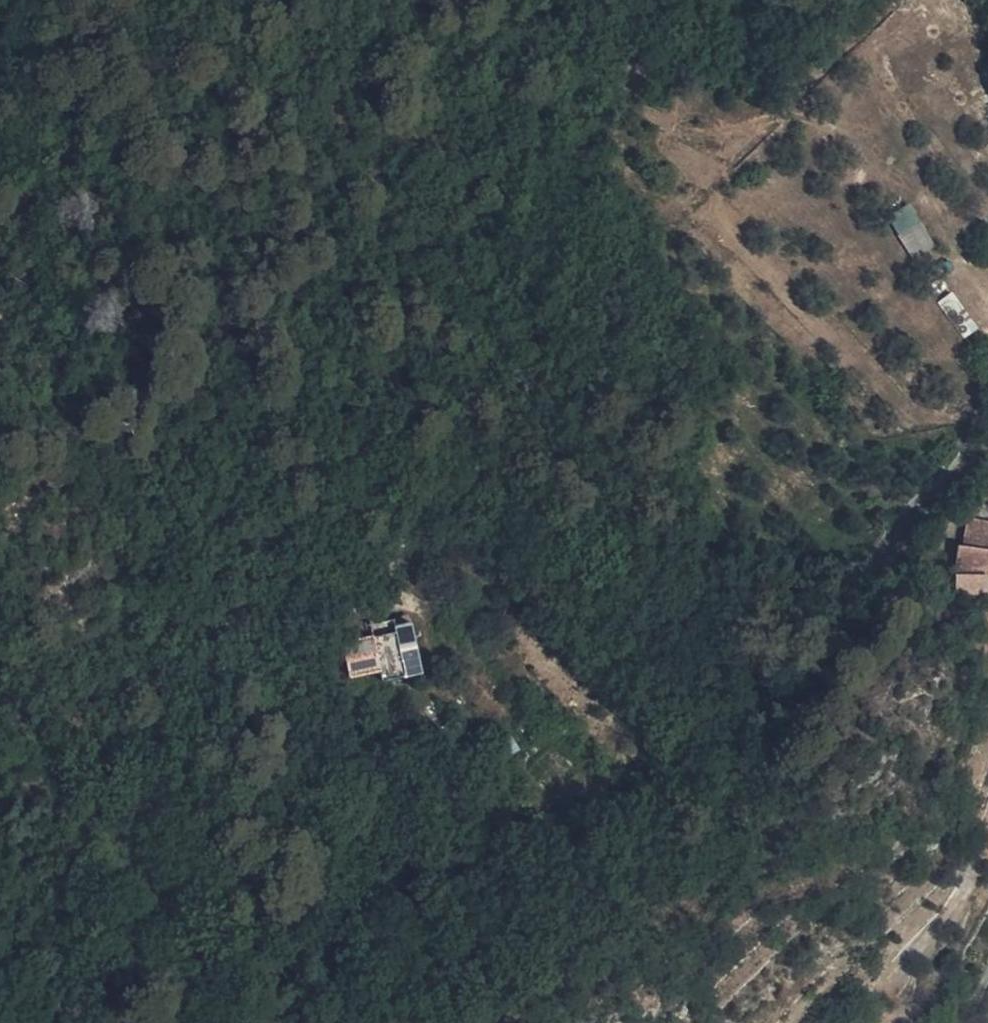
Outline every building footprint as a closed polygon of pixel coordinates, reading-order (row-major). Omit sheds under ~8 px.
[(891,215),(914,256),(937,243),(914,202),(891,215)] [(384,610),(364,612),(366,628),(386,626),(385,618),(384,610)] [(350,630),(368,664),(375,674),(397,671),(394,653),(410,651),(404,615),(385,618),(386,626),(366,628),(350,630)] [(336,669),(368,664),(350,630),(331,632),(336,669)] [(394,653),(397,671),(412,668),(410,651),(394,653)]
